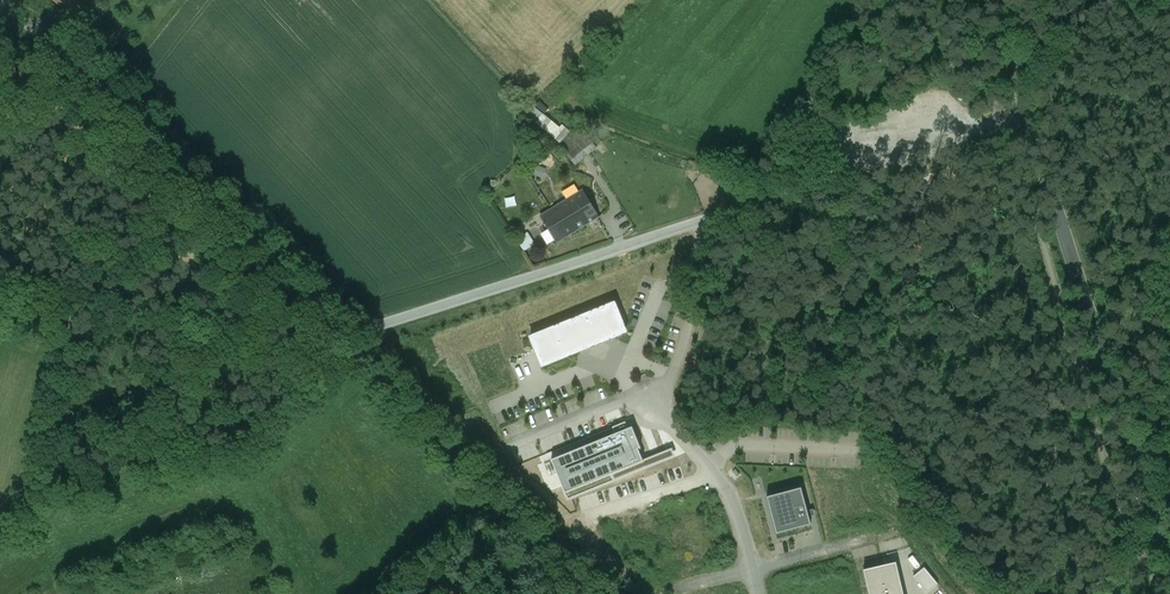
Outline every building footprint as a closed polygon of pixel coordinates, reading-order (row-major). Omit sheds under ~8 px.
[(538,107),(531,114),(537,121),(544,114),(538,107)] [(577,129),(558,144),(563,151),(575,165),(597,148),(589,138),(585,133),(583,135),(577,129)] [(602,143),(595,133),(589,138),(597,148),(602,143)] [(704,166),(690,162),(688,168),(702,172),(704,166)] [(578,183),(566,190),(571,198),(583,191),(578,183)] [(571,198),(541,216),(557,243),(599,217),(583,191),(571,198)] [(525,250),(536,244),(531,234),(520,240),(525,250)] [(615,303),(531,337),(543,367),(627,332),(615,303)] [(614,481),(675,456),(672,448),(643,460),(639,449),(641,447),(632,427),(628,429),(626,422),(613,427),(615,434),(552,460),(565,493),(611,475),(614,481)] [(808,511),(801,488),(767,497),(777,534),(811,525),(809,517),(815,515),(814,509),(808,511)] [(893,550),(906,546),(904,538),(891,541),(893,550)] [(869,593),(904,593),(896,562),(864,570),(869,593)] [(914,576),(927,593),(937,585),(924,568),(914,576)]
